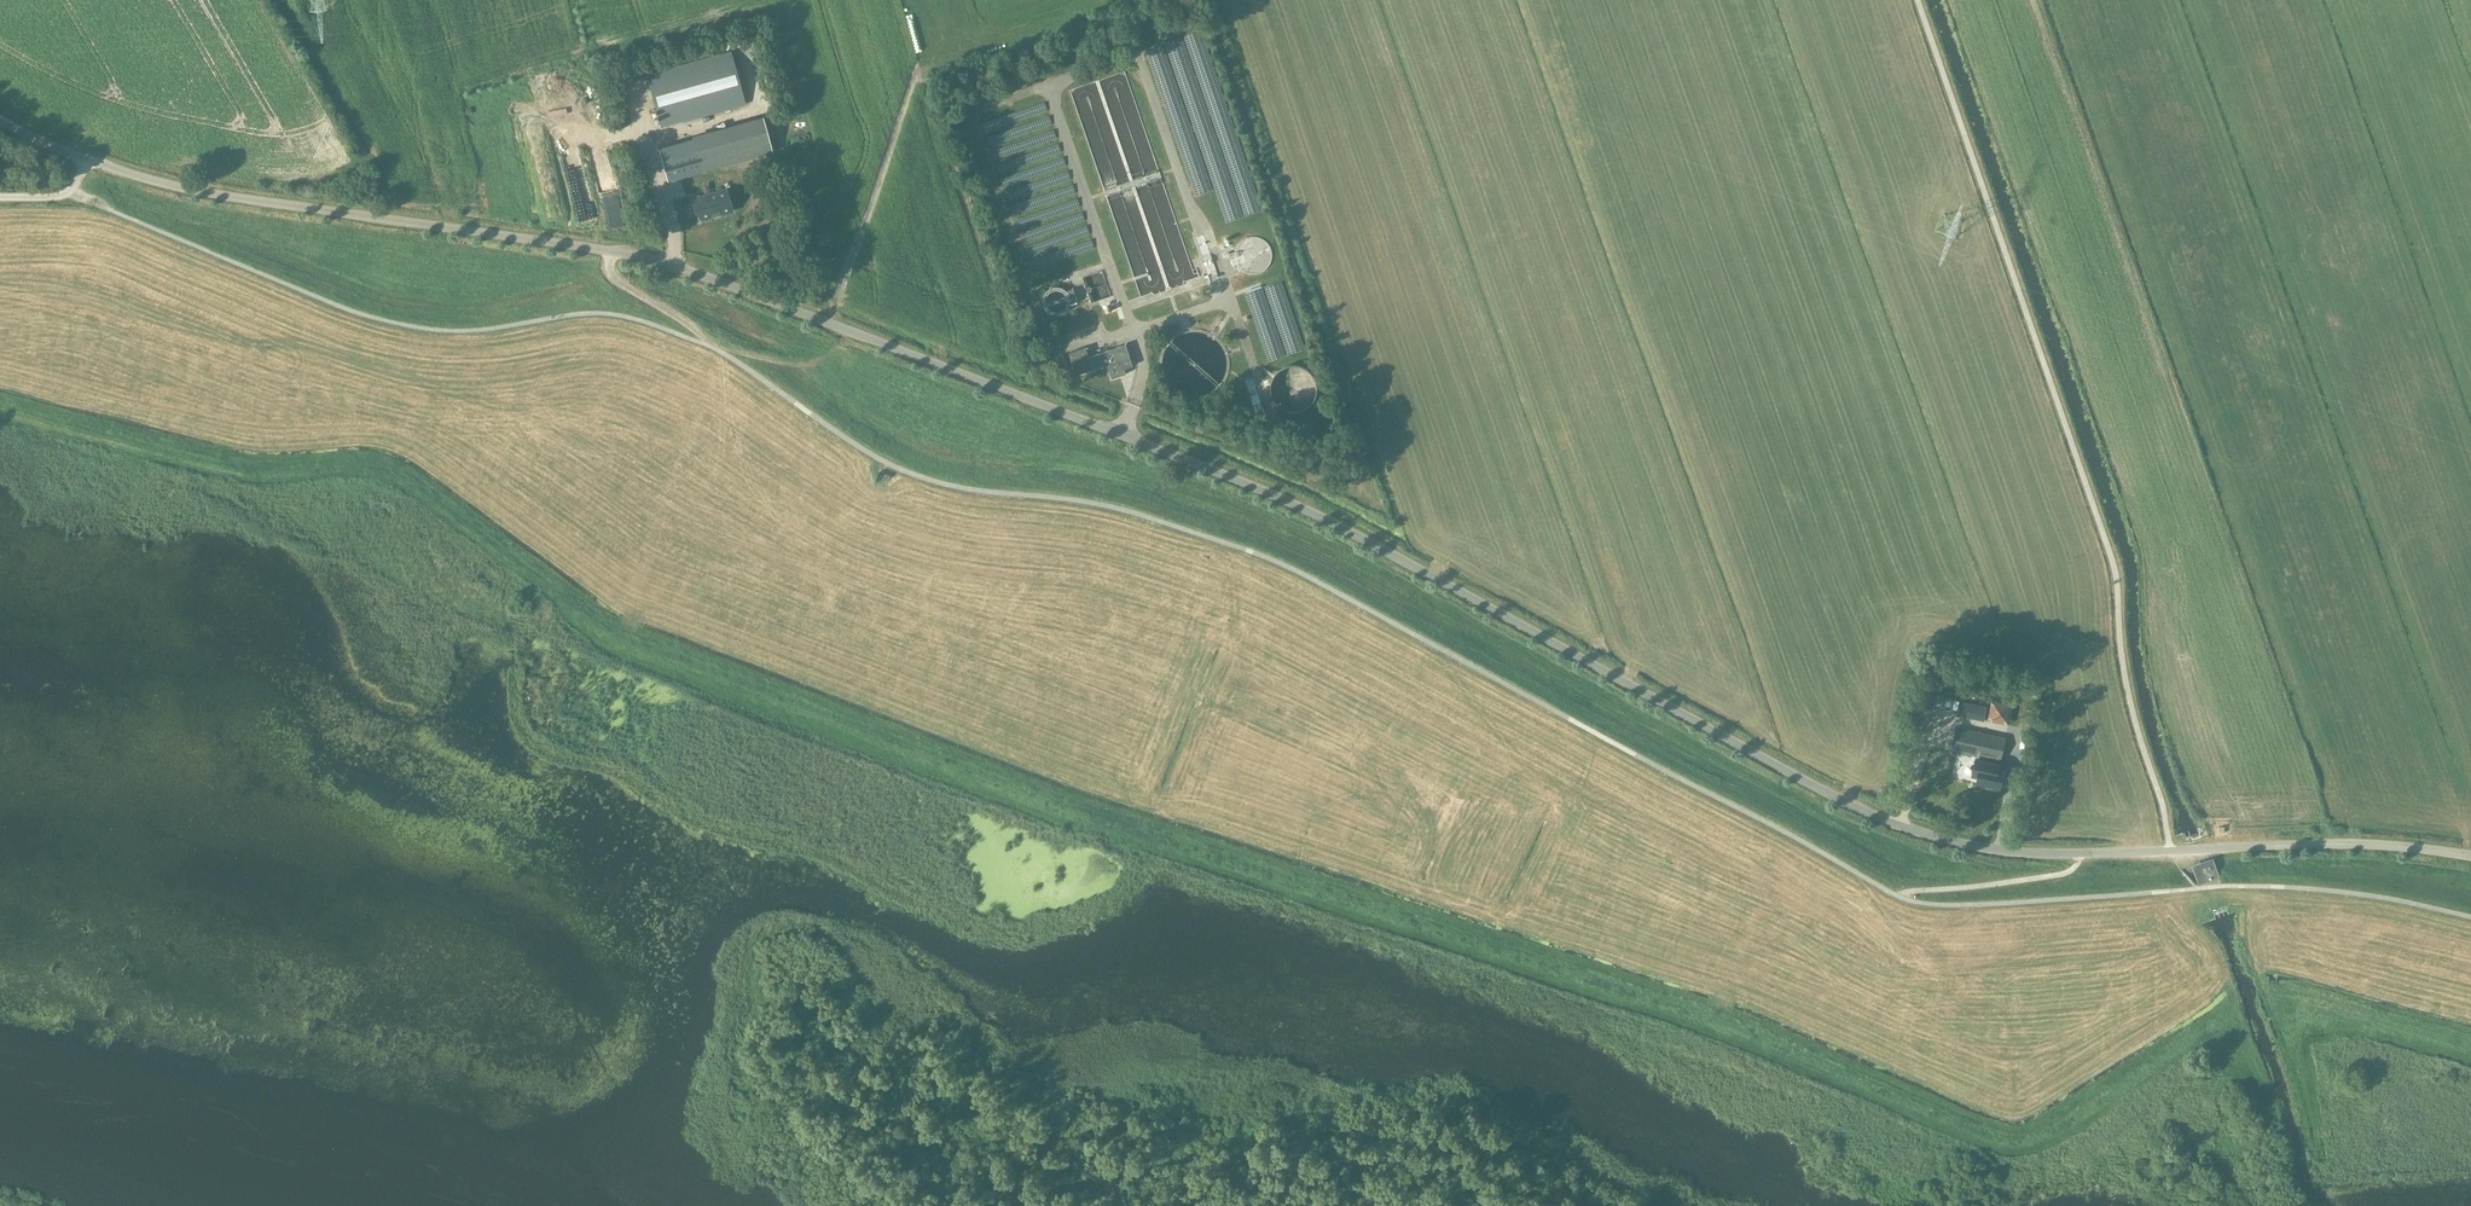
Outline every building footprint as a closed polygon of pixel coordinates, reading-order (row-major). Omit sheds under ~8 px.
[(731,53),(646,76),(661,127),(745,104),(731,53)] [(693,139),(658,149),(667,181),(702,172),(773,152),(763,117),(692,136),(693,139)] [(725,189),(694,198),(700,220),(731,211),(725,189)] [(1222,287),(1204,235),(1195,237),(1202,258),(1200,259),(1210,291),(1222,287)] [(1069,353),(1076,375),(1107,365),(1111,379),(1126,374),(1124,369),(1133,366),(1126,344),(1089,357),(1086,347),(1069,353)] [(1061,372),(1068,370),(1063,355),(1056,358),(1061,372)] [(1254,418),(1265,414),(1253,378),(1244,381),(1250,399),(1249,400),(1254,418)] [(1978,704),(1961,701),(1958,716),(1984,721),(1987,706),(1984,705),(1985,702),(1979,701),(1978,704)] [(2007,725),(2012,705),(1992,701),(1987,721),(2007,725)] [(1956,727),(1951,751),(1978,757),(1977,760),(1975,759),(1971,776),(1977,777),(1976,783),(1986,785),(1986,788),(1997,790),(1997,787),(1999,788),(2003,772),(1997,771),(1999,762),(2000,762),(2005,738),(1956,727)] [(2202,884),(2216,879),(2212,868),(2210,864),(2196,869),(2202,884)]
